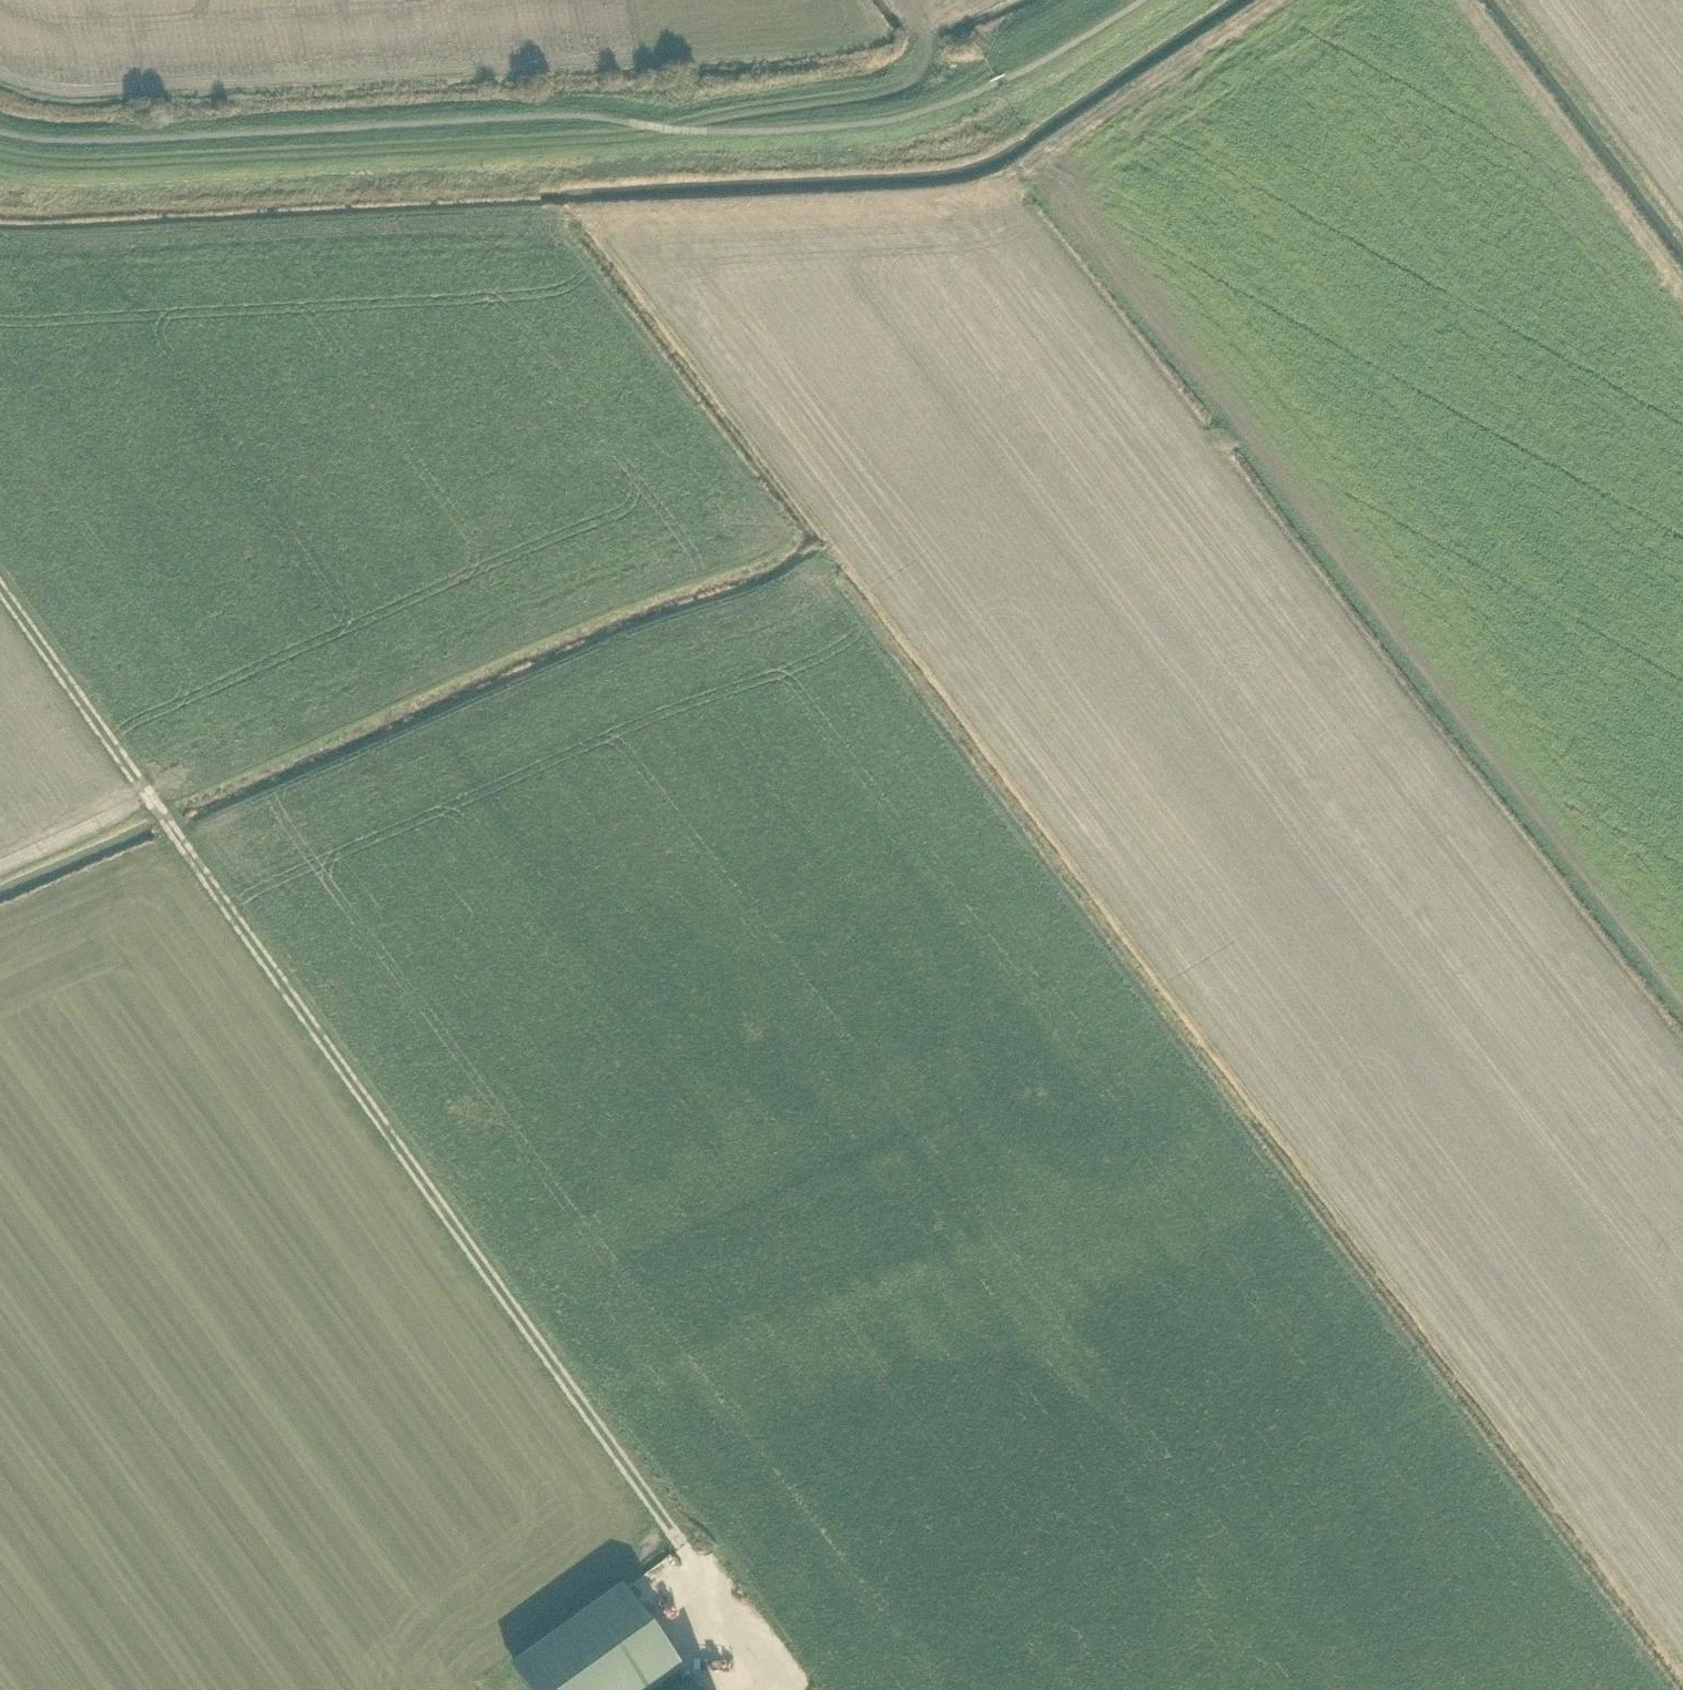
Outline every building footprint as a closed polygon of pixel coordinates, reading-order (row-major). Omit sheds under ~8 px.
[(514,1667),(531,1689),(659,1689),(684,1672),(624,1589),(514,1667)] [(689,1681),(677,1689),(696,1689),(689,1681)]
